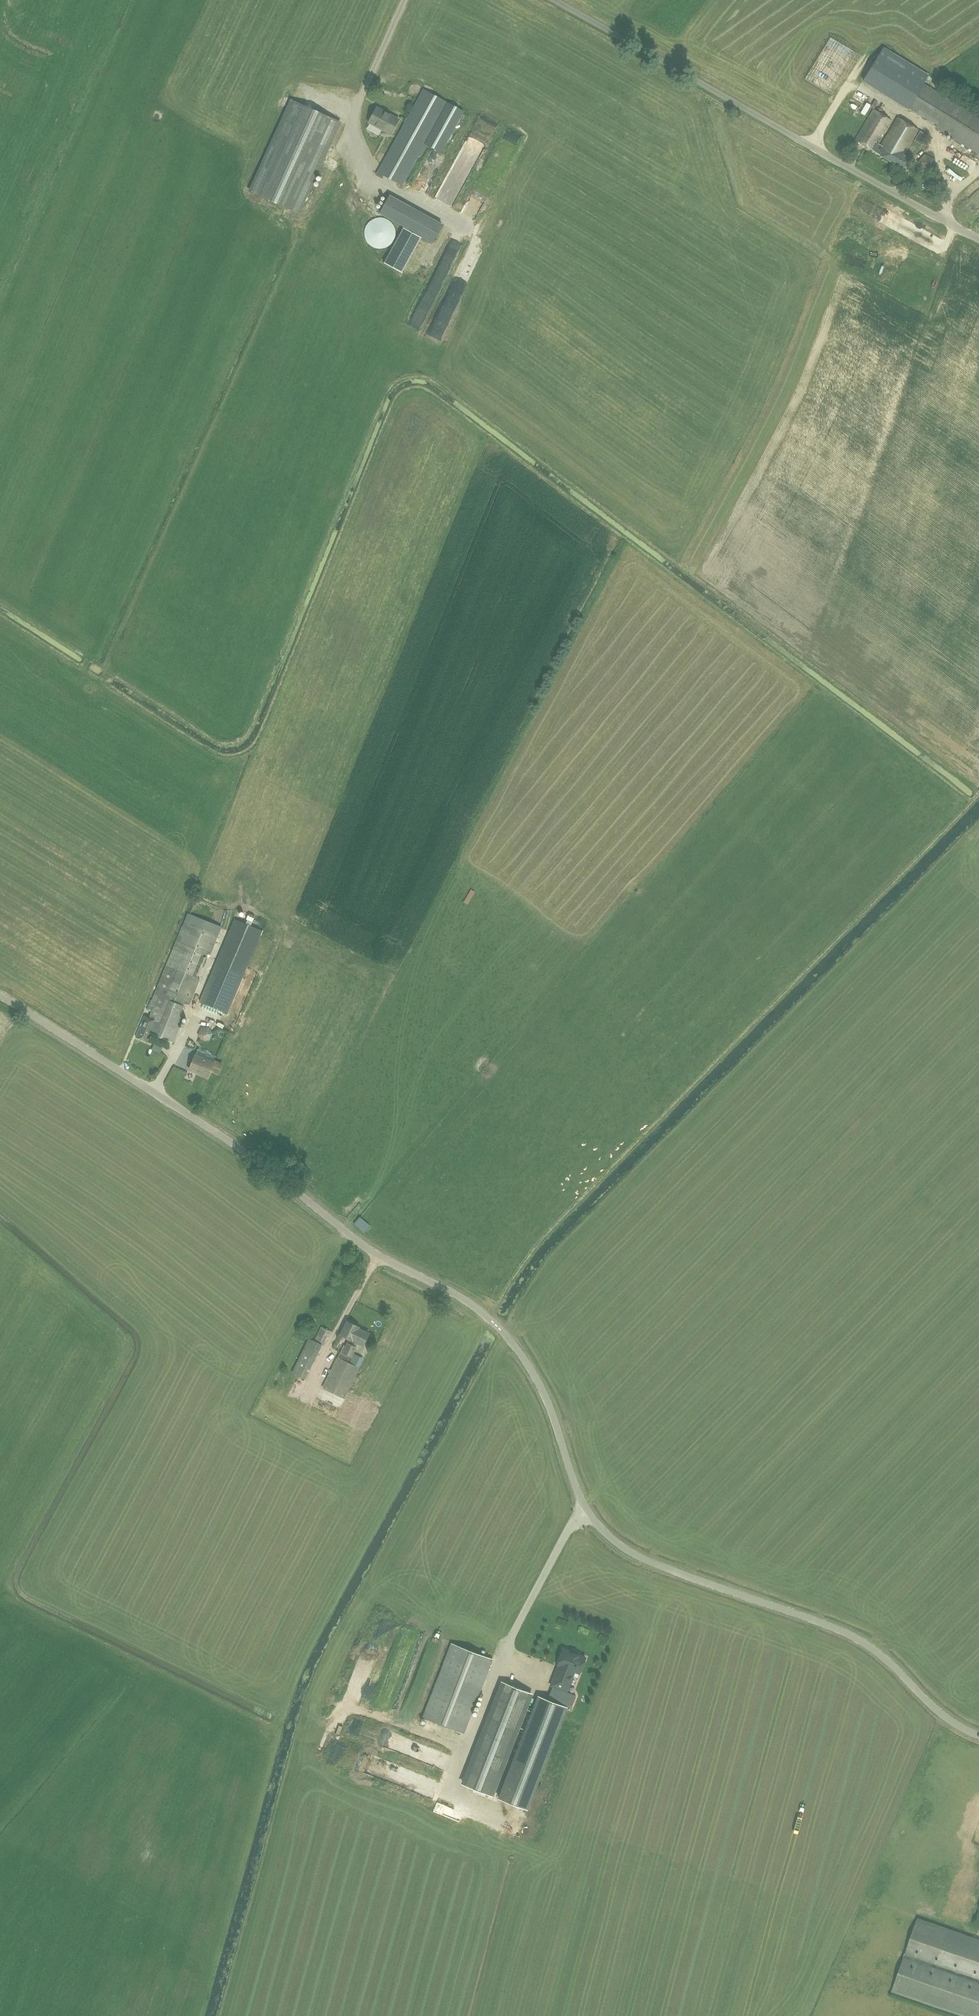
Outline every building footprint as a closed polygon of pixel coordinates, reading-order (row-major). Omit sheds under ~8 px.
[(887,61),(873,99),(890,105),(904,67),(887,61)] [(923,83),(909,107),(938,125),(937,127),(978,153),(978,117),(923,83)] [(402,186),(418,157),(421,157),(426,147),(425,145),(440,153),(464,112),(424,88),(374,174),(382,179),(384,176),(402,186)] [(339,122),(290,103),(253,196),(301,215),(339,122)] [(368,122),(390,134),(399,119),(377,107),(368,122)] [(877,153),(903,169),(909,159),(903,155),(918,130),(898,118),(881,146),(878,144),(892,121),(873,110),(856,140),(877,152),(877,153)] [(920,131),(914,140),(922,145),(927,135),(920,131)] [(952,164),(967,170),(972,157),(957,151),(952,164)] [(436,153),(432,162),(447,168),(450,158),(436,153)] [(924,154),(918,162),(922,171),(933,169),(934,159),(924,154)] [(441,223),(389,194),(379,211),(432,241),(441,223)] [(897,230),(903,220),(875,204),(869,213),(897,230)] [(905,236),(921,241),(924,230),(909,225),(905,236)] [(404,226),(384,262),(402,271),(421,236),(404,226)] [(153,1009),(149,1017),(144,1016),(136,1037),(148,1042),(151,1034),(173,1042),(184,1015),(180,1014),(184,1003),(190,1005),(200,979),(194,977),(204,952),(210,954),(218,934),(222,927),(188,913),(185,921),(153,1000),(152,999),(149,1007),(153,1009)] [(224,1012),(255,934),(231,925),(200,1003),(224,1012)] [(198,1034),(202,1040),(210,1040),(213,1032),(209,1026),(201,1027),(198,1034)] [(189,1069),(209,1077),(211,1071),(219,1074),(223,1065),(215,1061),(214,1063),(195,1055),(189,1069)] [(349,1362),(356,1346),(353,1345),(355,1341),(363,1345),(369,1332),(358,1328),(359,1326),(347,1321),(340,1334),(349,1338),(347,1342),(348,1342),(343,1352),(341,1351),(323,1388),(345,1398),(359,1367),(349,1362)] [(317,1332),(314,1339),(324,1343),(331,1330),(321,1326),(317,1332)] [(299,1376),(303,1378),(306,1380),(323,1345),(309,1337),(292,1372),(299,1376)] [(452,1643),(423,1717),(464,1732),(492,1659),(452,1643)] [(551,1685),(567,1691),(575,1671),(580,1673),(586,1657),(579,1655),(580,1653),(573,1650),(572,1652),(563,1649),(557,1664),(559,1665),(551,1685)] [(464,1783),(492,1794),(531,1693),(503,1682),(464,1783)] [(567,1707),(538,1695),(499,1796),(528,1808),(567,1707)] [(402,1738),(400,1753),(409,1754),(411,1739),(402,1738)]
